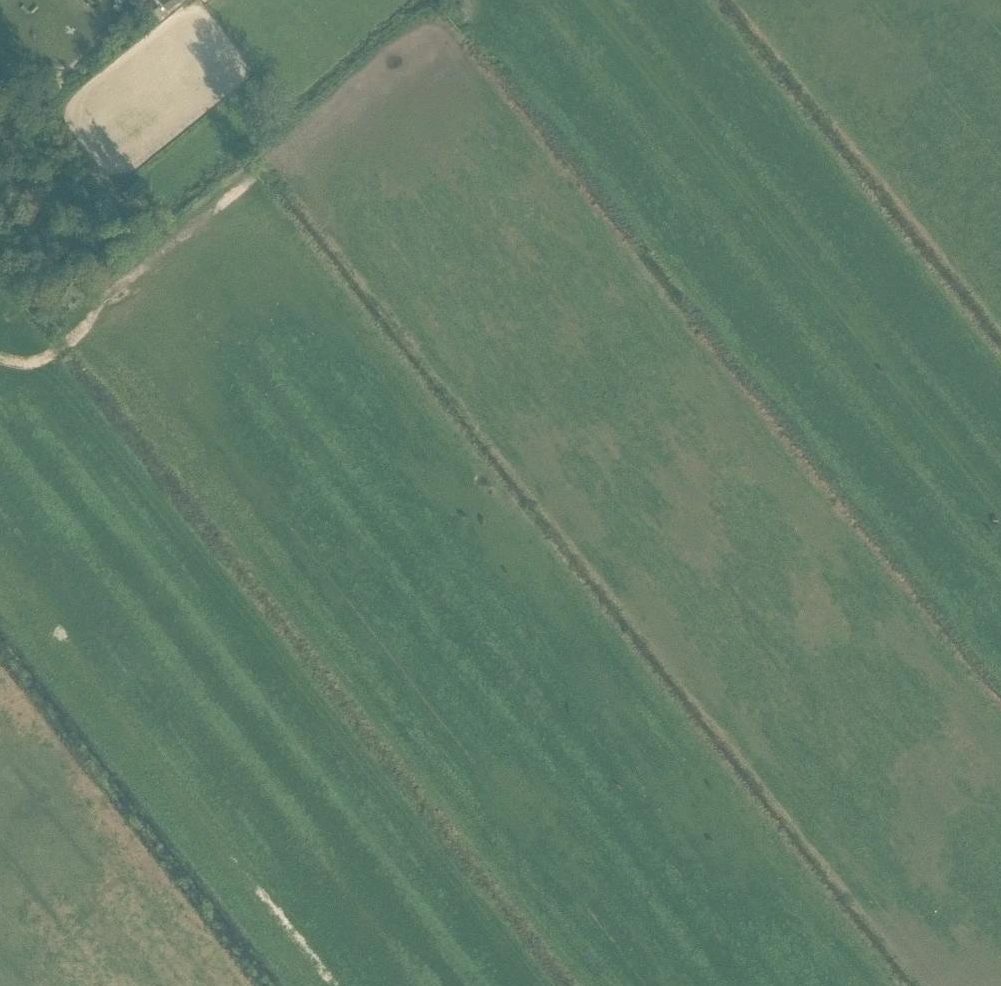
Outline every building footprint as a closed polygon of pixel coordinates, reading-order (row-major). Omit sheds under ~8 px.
[(184,0),(169,0),(163,5),(169,13),(184,0)]
